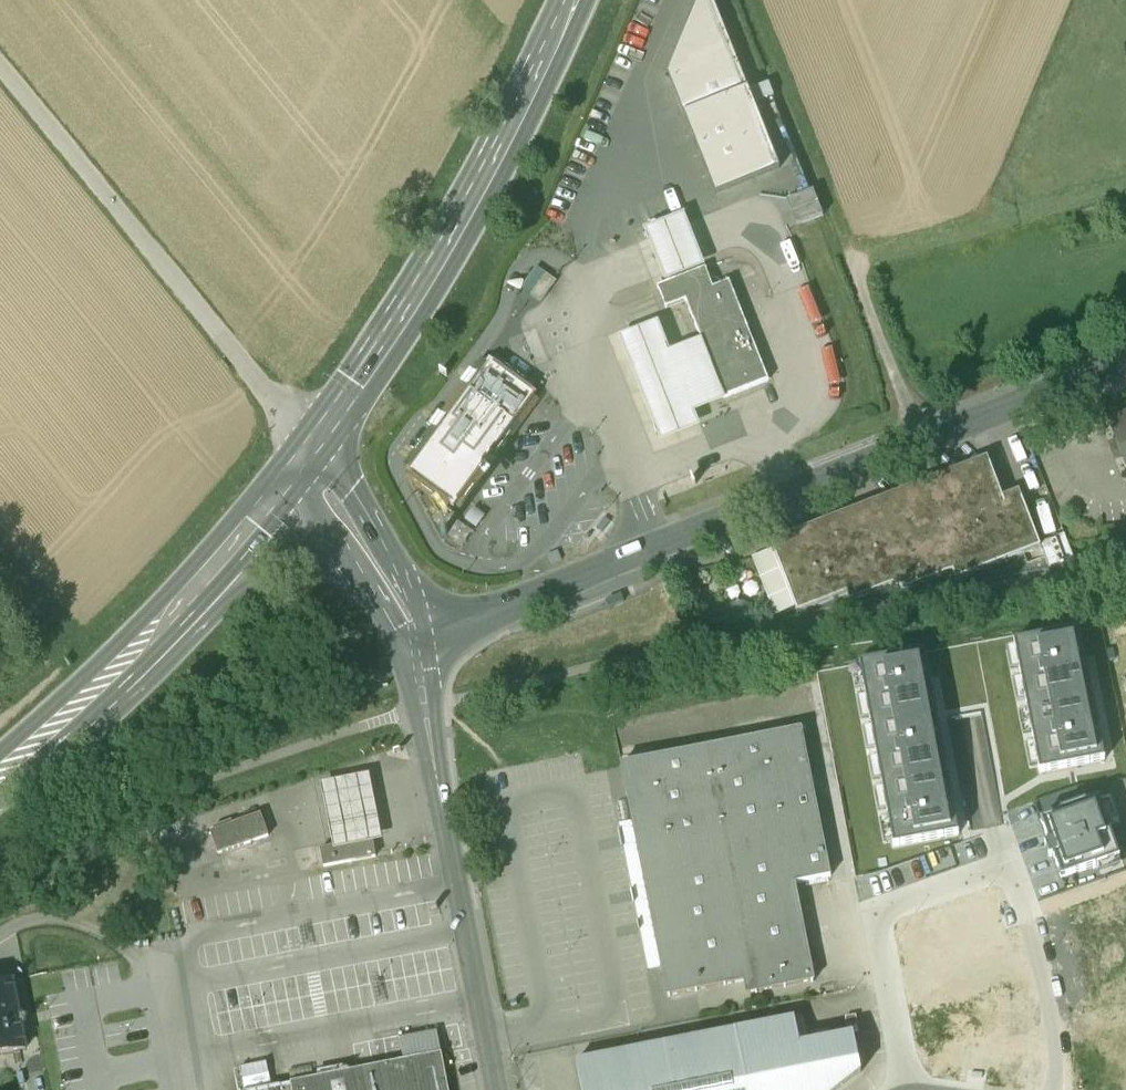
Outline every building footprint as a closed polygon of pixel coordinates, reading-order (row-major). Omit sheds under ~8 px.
[(668,76),(716,195),(779,171),(711,0),(698,0),(668,76)] [(787,197),(796,222),(823,214),(815,188),(787,197)] [(663,284),(705,268),(695,244),(683,214),(641,230),(654,262),(663,284)] [(705,268),(663,284),(654,288),(663,311),(684,302),(699,342),(722,399),(767,381),(729,285),(714,291),(705,268)] [(530,297),(541,304),(557,283),(546,275),(530,297)] [(722,399),(699,342),(687,347),(668,354),(663,340),(657,324),(618,339),(625,355),(639,391),(649,416),(660,444),(699,428),(694,414),(712,407),(723,403),(722,399)] [(433,438),(406,475),(454,509),(537,396),(489,361),(477,377),(474,374),(465,386),(469,390),(447,420),(443,416),(429,435),(433,438)] [(1108,421),(1125,466),(1125,414),(1108,421)] [(990,464),(752,558),(775,616),(795,608),(797,612),(847,592),(850,601),(899,581),(903,590),(952,570),(955,578),(1040,545),(1021,497),(1005,503),(990,464)] [(1079,631),(1015,643),(1027,708),(1092,695),(1079,631)] [(860,665),(871,725),(936,713),(924,653),(860,665)] [(1092,695),(1027,708),(1040,773),(1105,760),(1092,695)] [(871,725),(882,786),(947,774),(936,713),(871,725)] [(801,729),(621,765),(667,997),(744,982),(747,996),(814,982),(794,885),(831,877),(831,875),(830,875),(801,729)] [(328,829),(332,847),(333,850),(373,842),(382,840),(378,819),(368,773),(319,783),(328,829)] [(947,774),(882,786),(894,847),(959,835),(947,774)] [(1054,857),(1061,880),(1119,860),(1099,802),(1087,806),(1086,803),(1059,812),(1060,815),(1041,821),(1049,844),(1045,845),(1049,858),(1054,857)] [(260,816),(210,834),(219,855),(268,837),(260,816)] [(376,857),(373,842),(333,850),(332,847),(321,849),(324,867),(376,857)] [(0,984),(0,1054),(25,1049),(12,982),(0,984)] [(575,1063),(581,1089),(720,1089),(715,1063),(798,1045),(793,1019),(575,1063)] [(399,1039),(404,1061),(441,1053),(436,1032),(399,1039)] [(715,1063),(720,1089),(840,1089),(861,1075),(853,1035),(798,1045),(715,1063)] [(290,1083),(292,1089),(448,1089),(441,1053),(404,1061),(290,1083)]
